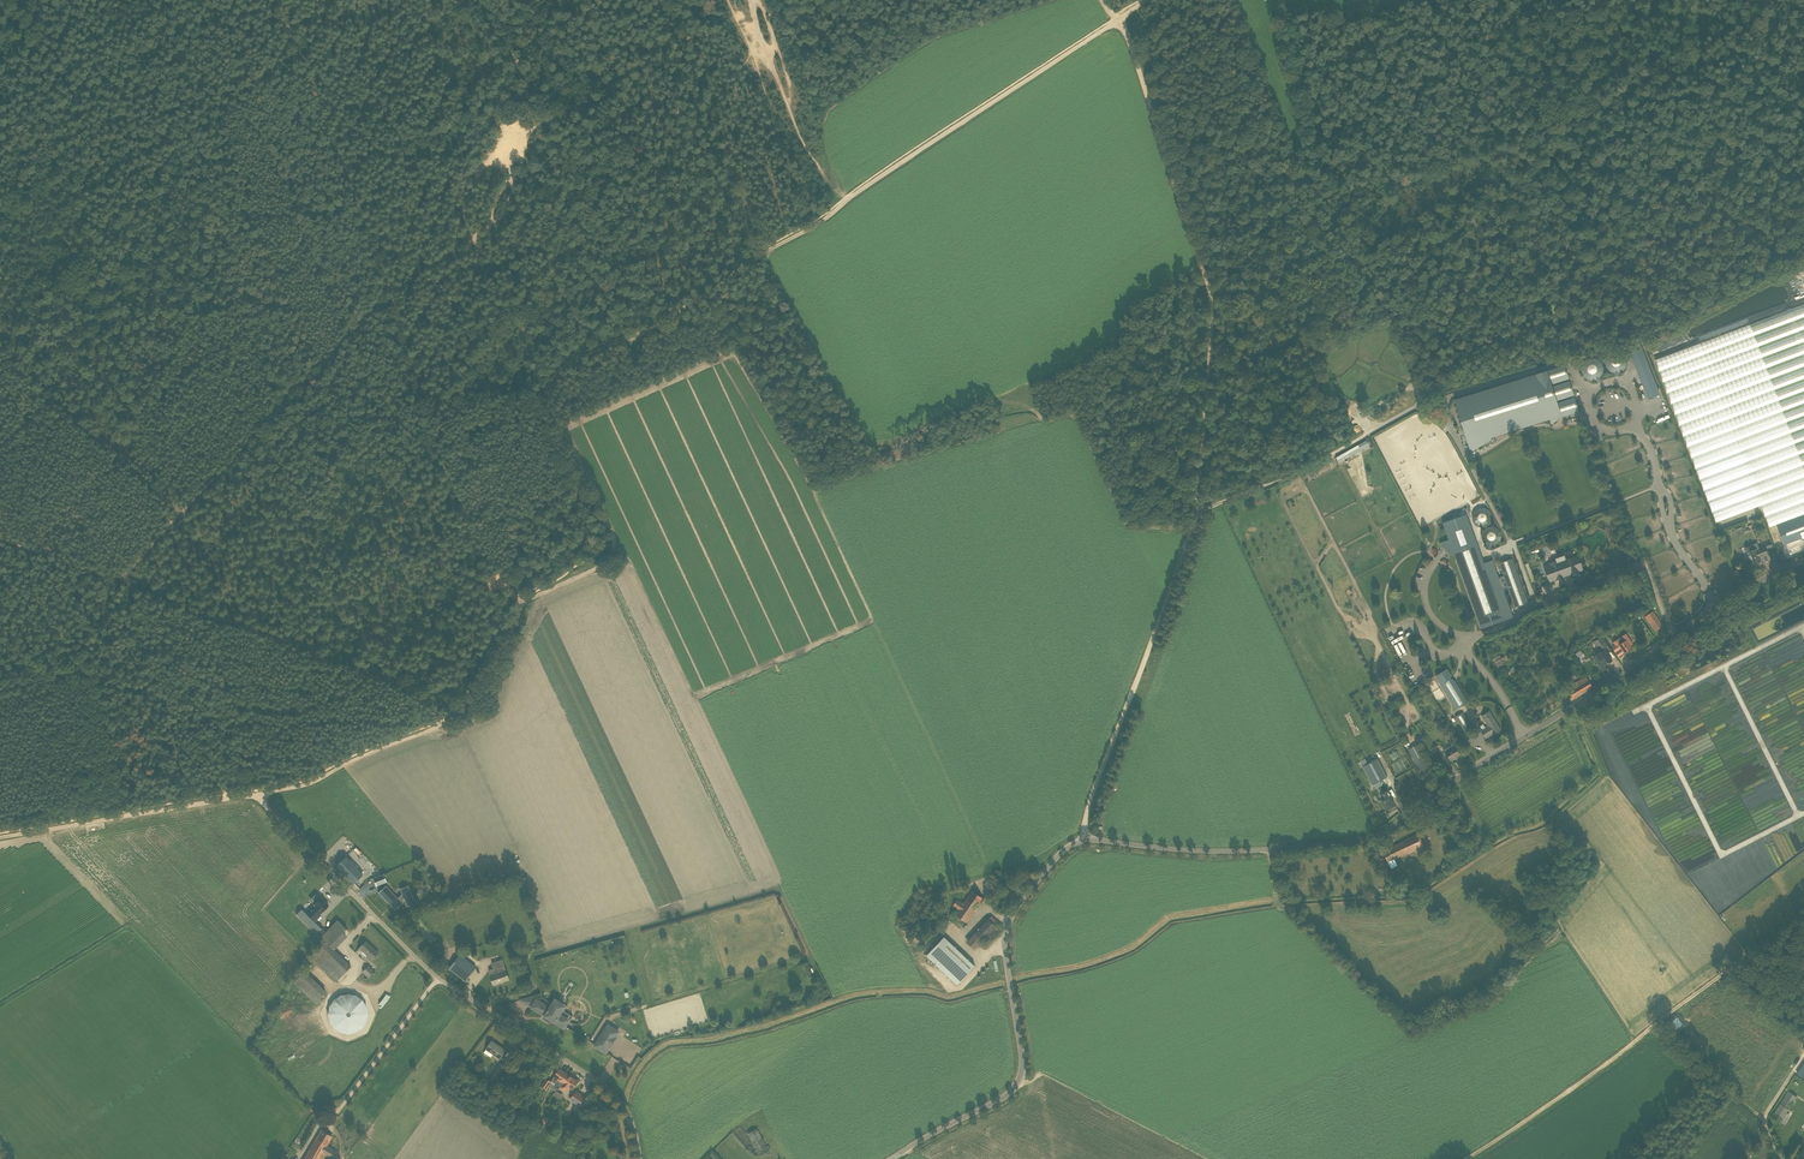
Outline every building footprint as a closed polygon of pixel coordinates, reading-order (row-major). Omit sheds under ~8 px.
[(1750,325),(1803,469),(1803,304),(1750,325)] [(1648,396),(1659,392),(1640,343),(1630,347),(1648,396)] [(1719,524),(1757,511),(1698,343),(1660,356),(1719,524)] [(1625,356),(1606,359),(1608,372),(1614,371),(1615,376),(1620,376),(1619,370),(1627,369),(1625,356)] [(1605,379),(1598,357),(1580,363),(1586,381),(1597,377),(1598,382),(1605,379)] [(1557,418),(1579,411),(1575,398),(1558,403),(1557,400),(1574,395),(1570,381),(1553,387),(1552,384),(1570,378),(1566,365),(1455,399),(1464,429),(1468,428),(1470,432),(1468,432),(1467,433),(1467,434),(1467,435),(1467,437),(1471,450),(1491,438),(1490,437),(1550,418),(1552,423),(1557,419),(1557,418)] [(1367,441),(1335,456),(1338,461),(1369,446),(1367,441)] [(1488,528),(1494,512),(1477,506),(1471,522),(1488,528)] [(1485,563),(1475,535),(1467,514),(1443,523),(1449,540),(1441,543),(1453,555),(1455,554),(1482,628),(1484,627),(1514,616),(1501,581),(1505,579),(1515,607),(1529,602),(1513,558),(1499,563),(1503,575),(1500,577),(1494,559),(1485,563)] [(1481,530),(1487,549),(1491,548),(1491,546),(1503,542),(1498,524),(1481,530)] [(1742,526),(1735,529),(1738,536),(1745,533),(1742,526)] [(1757,548),(1749,551),(1748,552),(1750,556),(1748,556),(1750,560),(1751,559),(1753,564),(1762,561),(1760,558),(1768,555),(1765,546),(1757,550),(1757,548)] [(1557,563),(1556,561),(1544,565),(1550,582),(1562,577),(1560,572),(1570,569),(1572,574),(1583,570),(1578,556),(1557,563)] [(1532,582),(1535,581),(1529,563),(1525,564),(1532,582)] [(1663,626),(1660,621),(1653,611),(1646,616),(1656,631),(1663,626)] [(1630,645),(1633,644),(1629,639),(1627,640),(1626,641),(1623,636),(1617,640),(1619,643),(1614,647),(1617,651),(1622,648),(1625,653),(1632,648),(1630,645)] [(1595,643),(1601,651),(1608,646),(1602,638),(1595,643)] [(1599,665),(1603,671),(1610,666),(1609,663),(1612,661),(1605,649),(1598,654),(1603,662),(1599,665)] [(1509,671),(1502,657),(1495,661),(1502,675),(1509,671)] [(1457,709),(1468,702),(1456,682),(1450,678),(1452,675),(1448,669),(1436,676),(1457,709)] [(1586,676),(1573,684),(1567,687),(1572,695),(1569,696),(1571,700),(1593,687),(1586,676)] [(1489,726),(1482,731),(1484,734),(1484,735),(1486,738),(1493,733),(1494,734),(1501,730),(1489,711),(1482,716),(1489,726)] [(1456,717),(1465,732),(1472,727),(1463,712),(1456,717)] [(1424,775),(1432,771),(1418,744),(1409,749),(1424,775)] [(1445,750),(1451,760),(1460,754),(1454,744),(1445,750)] [(1377,758),(1369,763),(1363,766),(1373,785),(1388,777),(1377,758)] [(1739,793),(1739,787),(1718,787),(1718,795),(1732,795),(1732,796),(1742,796),(1742,793),(1739,793)] [(1388,791),(1384,793),(1383,794),(1386,799),(1382,801),(1387,810),(1388,809),(1389,810),(1391,808),(1395,805),(1390,797),(1391,796),(1388,791)] [(1755,827),(1737,829),(1737,830),(1729,831),(1728,828),(1726,828),(1727,837),(1729,837),(1729,839),(1747,837),(1746,834),(1756,833),(1755,827)] [(1384,851),(1392,868),(1398,865),(1395,859),(1424,846),(1418,834),(1384,851)] [(1385,874),(1389,872),(1379,854),(1376,856),(1385,874)] [(345,856),(336,866),(353,884),(363,875),(345,856)] [(372,878),(376,886),(387,882),(383,874),(372,878)] [(382,889),(378,893),(391,905),(390,906),(392,907),(395,910),(403,902),(401,900),(404,898),(407,906),(415,903),(410,890),(402,893),(402,894),(398,897),(386,885),(383,888),(381,889),(382,889)] [(982,898),(972,891),(964,903),(958,899),(953,905),(959,910),(955,915),(966,922),(982,898)] [(311,929),(317,922),(313,919),(321,911),(322,912),(329,905),(320,897),(314,904),(315,905),(307,914),(302,909),(297,914),(311,929)] [(983,940),(996,926),(999,923),(991,916),(973,935),(976,937),(977,935),(983,940)] [(944,937),(932,949),(963,978),(975,966),(944,937)] [(312,954),(333,975),(338,980),(351,966),(334,950),(327,943),(325,941),(312,954)] [(367,957),(371,961),(378,953),(366,941),(359,948),(368,956),(367,957)] [(476,967),(460,955),(449,968),(465,981),(476,967)] [(315,962),(312,964),(319,970),(321,968),(315,962)] [(492,979),(492,980),(494,985),(509,980),(504,965),(489,970),(492,979)] [(362,972),(369,978),(375,972),(368,966),(362,972)] [(304,970),(294,981),(315,1003),(326,992),(304,970)] [(327,1007),(327,1014),(328,1020),(332,1025),(336,1029),(342,1031),(349,1032),(355,1030),(360,1027),(364,1022),(366,1016),(367,1009),(364,1002),(360,997),(354,993),(347,992),(340,993),(334,996),(330,1002),(327,1007)] [(537,1010),(549,1018),(565,1028),(573,1017),(564,1011),(568,1006),(554,997),(551,1003),(546,1000),(545,1001),(543,1000),(541,1003),(537,1010)] [(608,1025),(596,1045),(596,1046),(606,1052),(609,1047),(615,1037),(619,1032),(608,1025)] [(486,1049),(500,1058),(506,1050),(492,1041),(486,1049)] [(489,1079),(495,1083),(506,1066),(501,1063),(489,1079)] [(567,1074),(560,1068),(554,1076),(552,1080),(556,1083),(553,1086),(557,1089),(559,1085),(567,1074)] [(578,1081),(567,1074),(559,1085),(561,1087),(562,1089),(565,1091),(567,1090),(569,1087),(573,1089),(578,1081)] [(551,1081),(547,1078),(541,1085),(546,1088),(551,1081)] [(587,1098),(576,1091),(569,1100),(580,1107),(587,1098)] [(1797,1097),(1789,1091),(1772,1117),(1780,1122),(1797,1097)] [(769,1144),(767,1146),(757,1129),(748,1134),(760,1155),(771,1149),(769,1144)] [(320,1157),(323,1158),(326,1155),(333,1158),(337,1152),(326,1145),(332,1136),(322,1130),(303,1158),(318,1158),(320,1157)] [(571,1138),(581,1142),(584,1136),(574,1132),(571,1138)]
